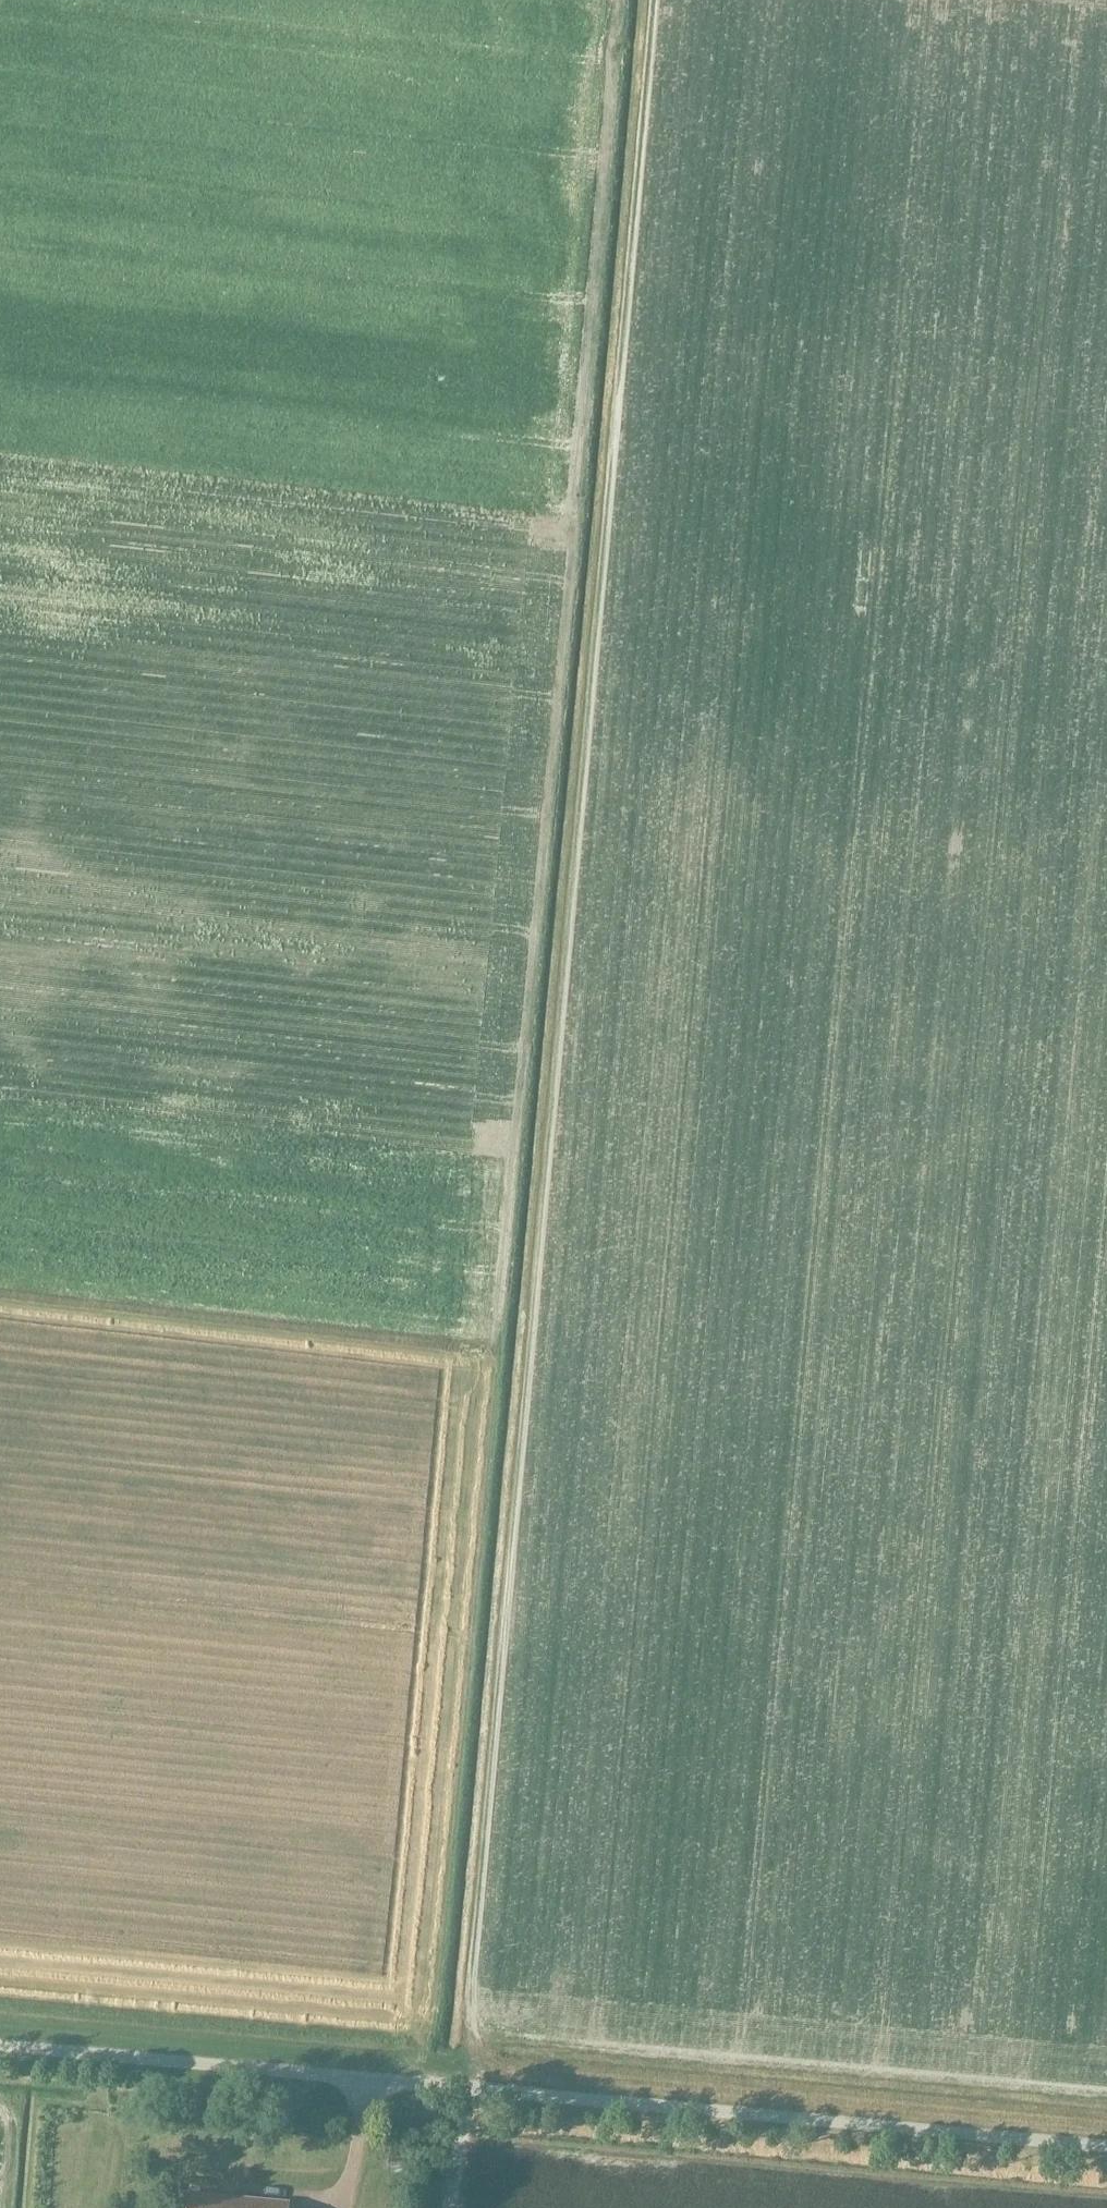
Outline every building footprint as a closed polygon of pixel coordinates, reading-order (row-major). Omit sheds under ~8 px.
[(290,2203),(185,2195),(184,2207),(289,2207),(290,2203)]
